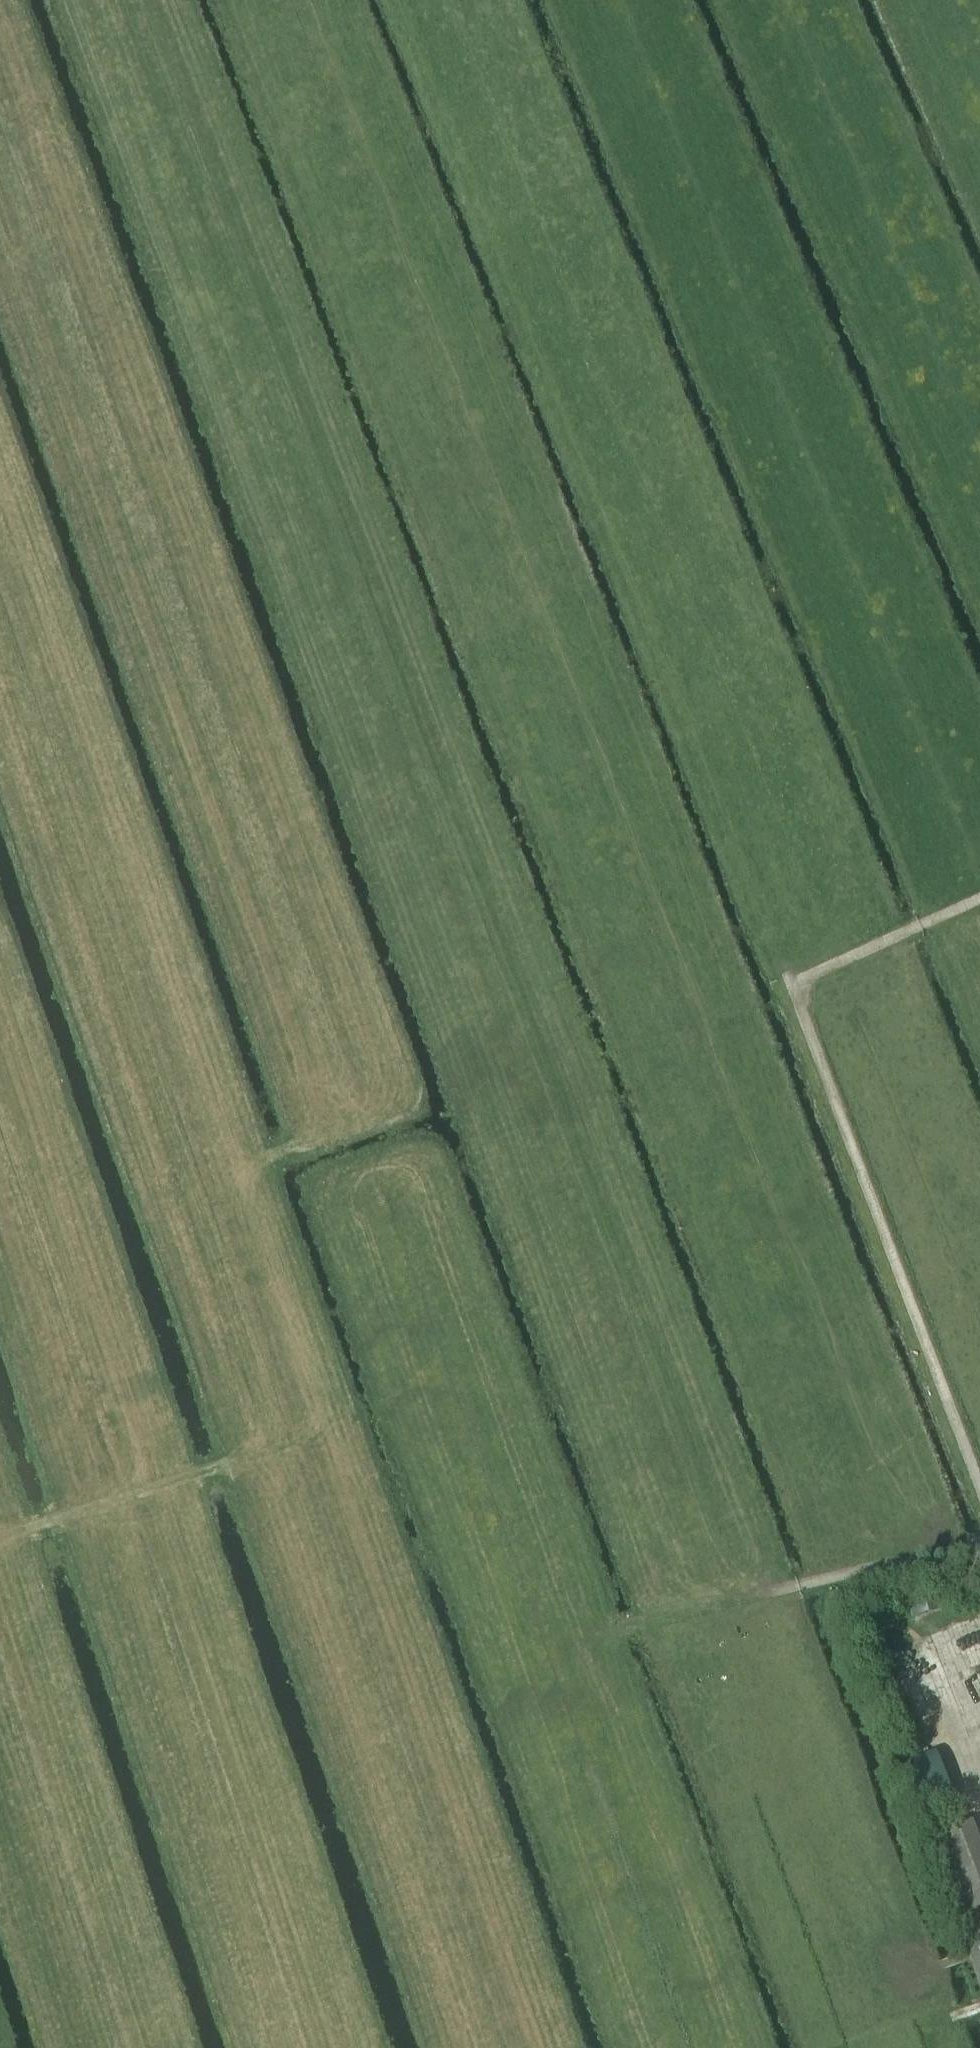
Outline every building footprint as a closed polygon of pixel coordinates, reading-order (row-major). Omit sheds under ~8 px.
[(971,1824),(926,1841),(979,1986),(979,1848),(971,1824)]
